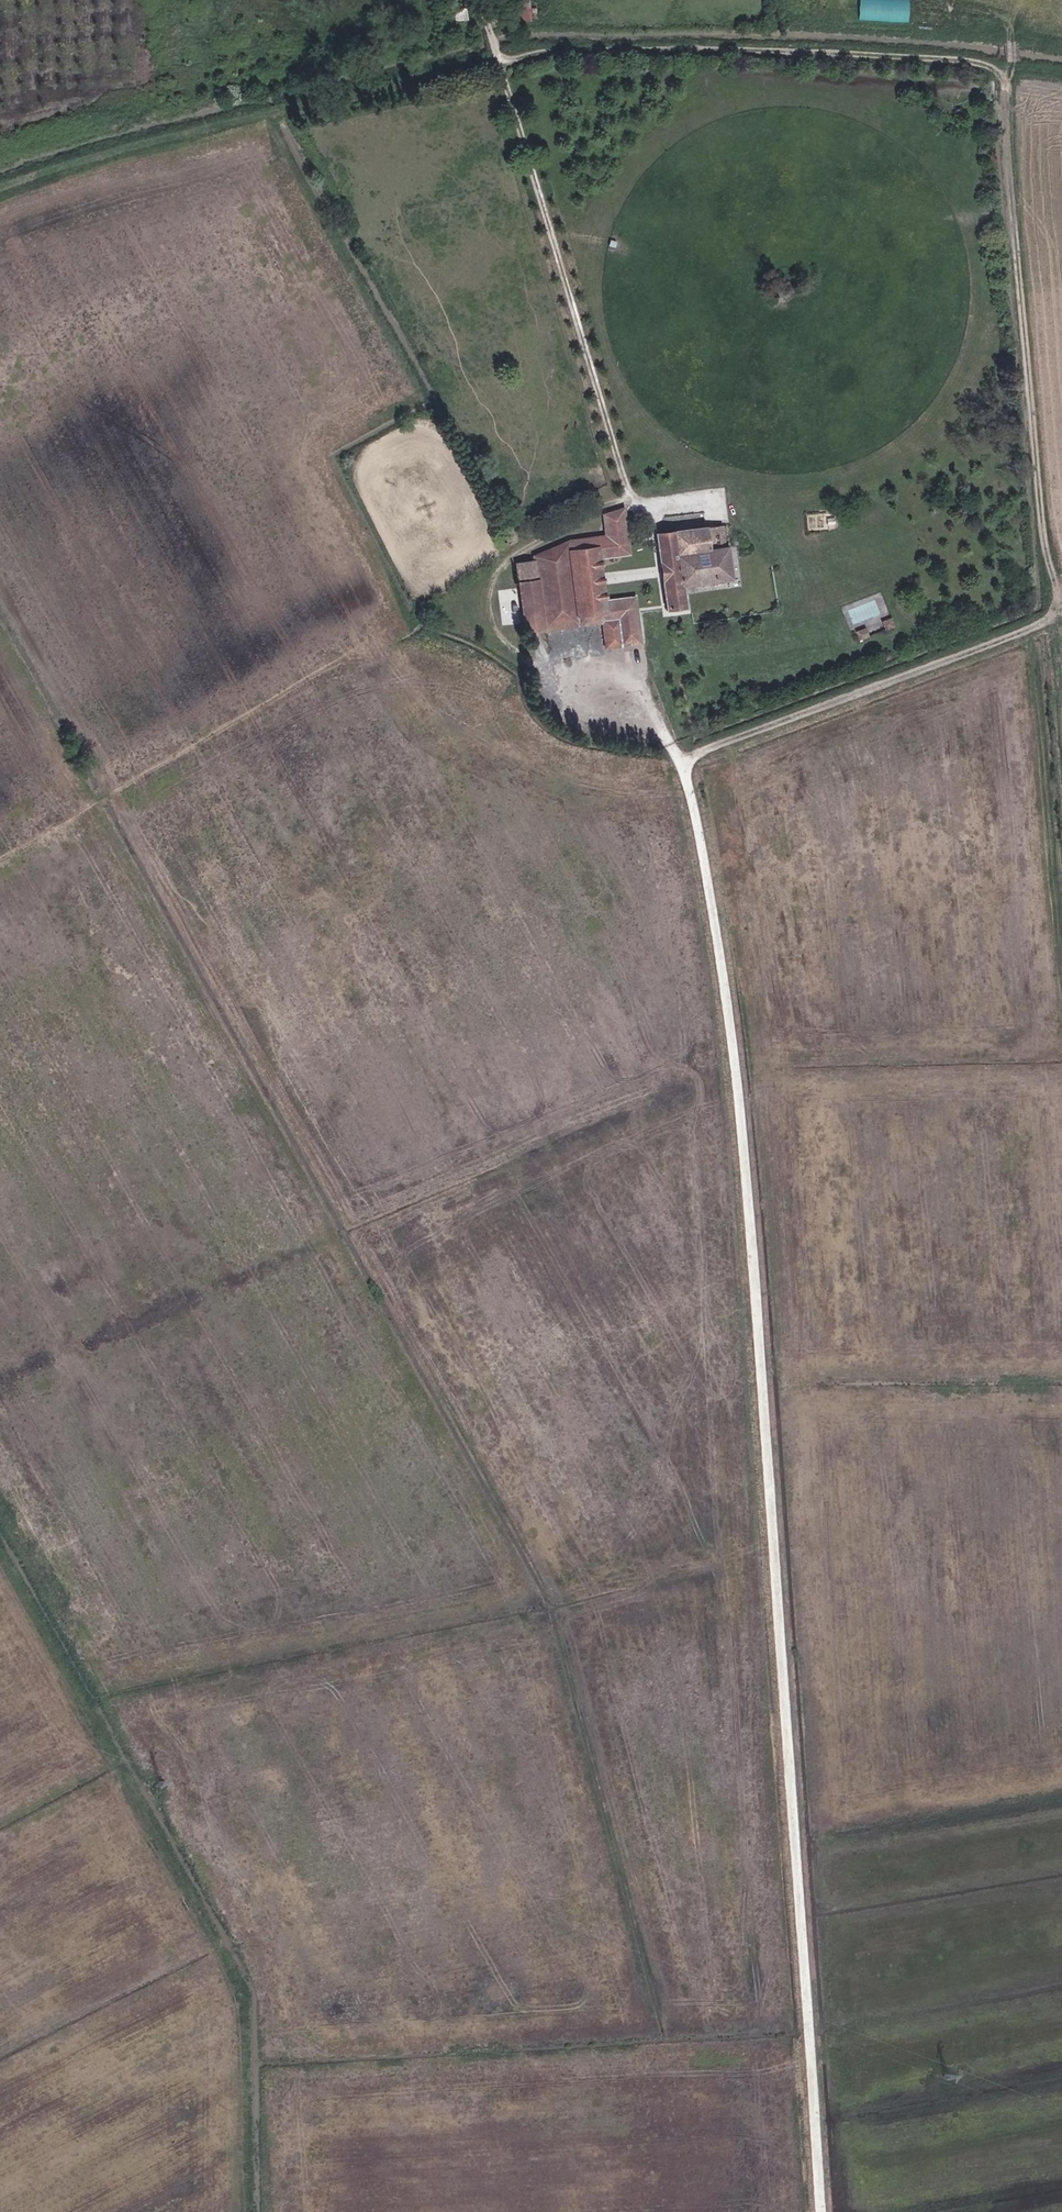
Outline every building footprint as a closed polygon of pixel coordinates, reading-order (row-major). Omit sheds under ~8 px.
[(862,19),(912,21),(913,0),(863,0),(862,19)] [(470,10),(457,12),(458,24),(472,22),(470,10)] [(614,541),(571,548),(539,559),(552,630),(606,625),(611,651),(646,647),(640,602),(610,604),(603,562),(633,558),(627,514),(611,519),(614,541)] [(732,552),(729,529),(665,537),(675,610),(688,609),(686,589),(739,581),(736,551),(732,552)] [(884,591),(844,605),(852,629),(866,625),(869,634),(896,625),(884,591)] [(859,639),(869,636),(865,626),(855,630),(859,639)]
